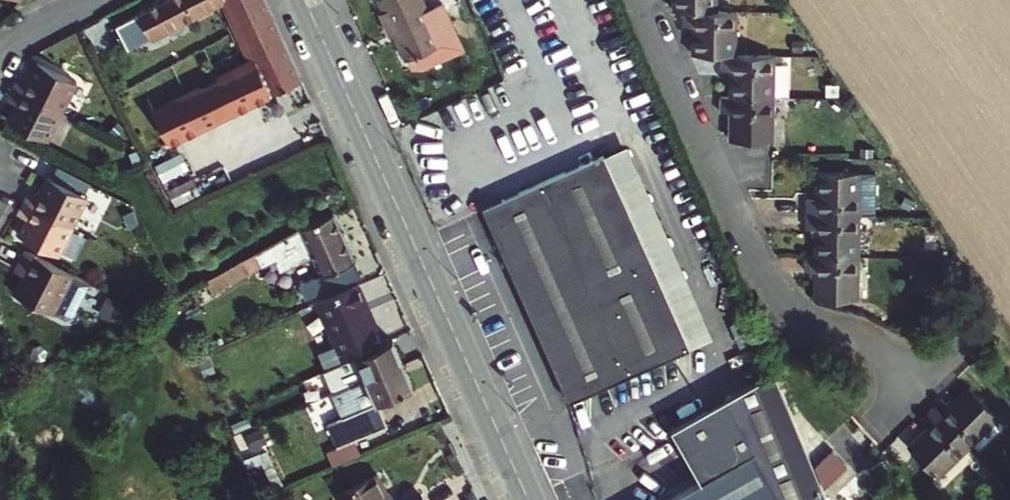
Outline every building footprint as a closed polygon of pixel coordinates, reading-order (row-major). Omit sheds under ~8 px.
[(154,42),(227,2),(257,64),(155,112),(170,143),(303,80),(264,0),(171,0),(140,18),(154,42)] [(391,41),(395,39),(407,63),(409,62),(442,48),(444,48),(422,0),(383,0),(379,2),(385,16),(381,17),(391,41)] [(723,7),(688,6),(688,21),(698,22),(697,49),(728,49),(740,50),(741,8),(723,7)] [(442,62),(445,56),(442,48),(409,62),(413,71),(419,72),(442,62)] [(739,65),(738,92),(779,93),(781,51),(740,50),(728,49),(728,65),(739,65)] [(796,51),(781,51),(779,93),(794,93),(796,51)] [(31,80),(21,74),(14,88),(64,112),(79,81),(40,61),(31,80)] [(8,101),(17,106),(9,124),(49,144),(64,112),(14,88),(8,101)] [(738,105),(737,137),(777,138),(778,138),(779,93),(738,92),(727,92),(727,104),(738,105)] [(715,338),(629,146),(485,211),(570,402),(715,338)] [(55,179),(86,194),(91,184),(59,169),(55,179)] [(813,211),(868,212),(869,170),(825,169),(824,196),(813,196),(813,211)] [(75,227),(90,196),(86,194),(55,179),(50,176),(42,194),(32,189),(26,202),(75,227)] [(26,202),(20,215),(29,219),(21,237),(61,257),(75,227),(26,202)] [(813,226),(824,226),(824,253),(867,254),(868,212),(813,211),(813,226)] [(254,253),(260,266),(262,271),(308,251),(321,279),(300,288),(306,302),(361,277),(333,214),(297,230),(254,253)] [(30,267),(26,275),(16,296),(70,323),(91,282),(25,250),(19,262),(30,267)] [(824,267),(823,295),(866,296),(867,254),(824,253),(813,252),(813,267),(824,267)] [(203,296),(260,266),(254,253),(196,284),(203,296)] [(30,267),(19,262),(15,270),(26,275),(30,267)] [(331,298),(317,304),(342,363),(383,344),(358,286),(331,298)] [(342,383),(335,386),(340,394),(403,365),(392,342),(334,368),(342,383)] [(330,399),(336,412),(371,396),(376,407),(377,406),(415,390),(403,365),(340,394),(330,399)] [(797,428),(773,373),(672,435),(703,486),(680,499),(827,499),(797,428)] [(945,396),(934,407),(967,440),(997,411),(972,385),(953,404),(945,396)] [(341,422),(376,407),(371,396),(336,412),(341,422)] [(388,430),(377,406),(376,407),(341,422),(326,429),(337,453),(388,430)] [(931,425),(911,444),(937,470),(967,440),(934,407),(924,417),(931,425)] [(812,462),(827,478),(846,460),(831,444),(812,462)] [(891,472),(886,461),(871,467),(876,478),(891,472)] [(385,493),(388,492),(378,472),(340,490),(345,499),(388,499),(385,493)] [(388,492),(385,493),(388,499),(397,499),(392,490),(388,492)] [(405,499),(426,499),(421,492),(405,499)]
